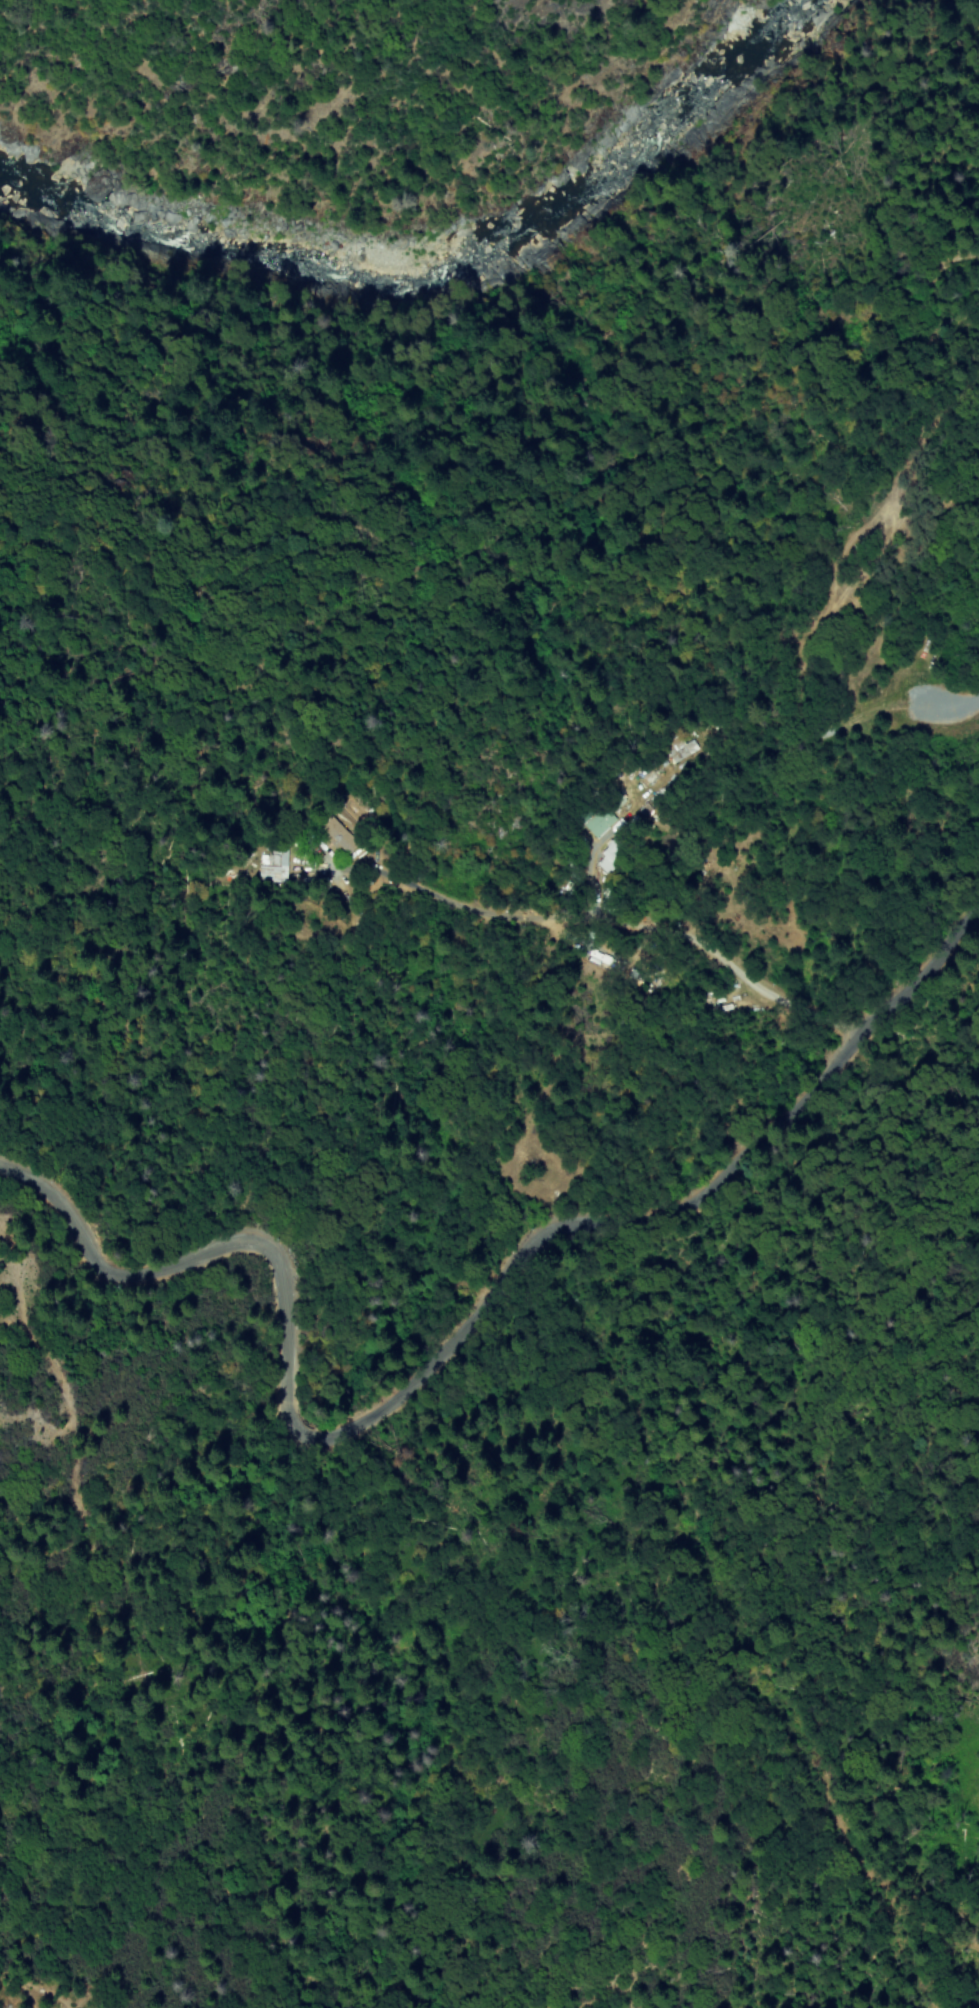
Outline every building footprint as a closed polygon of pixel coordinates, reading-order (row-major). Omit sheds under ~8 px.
[(622,825),(601,806),(583,825),(597,838),(605,830),(611,836),(622,825)] [(358,844),(332,817),(318,831),(337,850),(340,848),(347,855),(358,844)] [(593,862),(606,873),(618,859),(611,853),(619,844),(613,839),(593,862)]
